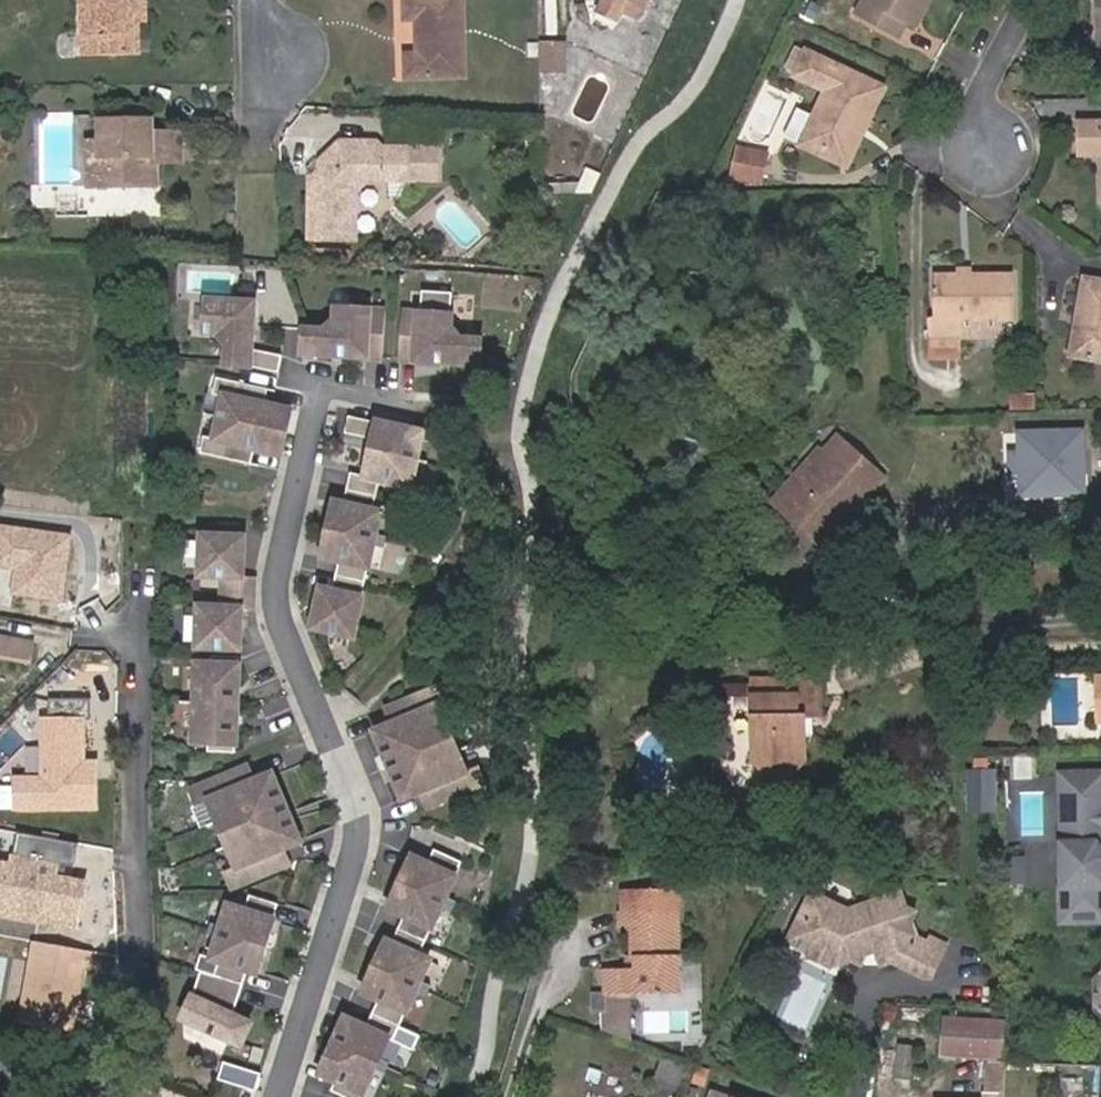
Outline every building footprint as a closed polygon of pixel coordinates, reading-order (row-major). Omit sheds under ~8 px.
[(85,56),(130,57),(130,16),(138,15),(138,5),(129,4),(129,0),(84,0),(85,56)] [(130,57),(139,57),(138,22),(146,21),(145,0),(129,0),(129,4),(138,5),(138,15),(130,16),(130,57)] [(407,15),(418,15),(420,52),(408,52),(409,76),(464,75),(463,0),(407,0),(407,15)] [(631,4),(623,0),(602,0),(597,11),(622,22),(631,4)] [(631,4),(647,12),(653,0),(633,0),(631,4)] [(854,15),(896,38),(903,23),(907,25),(921,0),(862,0),(854,15)] [(565,69),(564,42),(542,42),(543,70),(565,69)] [(795,74),(806,52),(796,48),(786,70),(795,74)] [(883,90),(806,52),(795,74),(794,77),(824,93),(813,117),(801,140),(844,161),(859,130),(863,132),(883,90)] [(801,140),(813,117),(800,111),(789,134),(801,140)] [(154,149),(180,150),(180,132),(154,132),(153,120),(101,121),(102,141),(102,156),(89,156),(90,187),(158,186),(157,161),(153,160),(154,149)] [(1079,122),(1079,155),(1100,155),(1100,173),(1100,122),(1079,122)] [(344,140),(329,157),(331,165),(328,170),(318,172),(314,238),(361,239),(363,189),(370,182),(413,182),(413,150),(388,149),(383,141),(344,140)] [(102,156),(102,141),(89,141),(89,156),(102,156)] [(768,154),(737,148),(731,178),(762,184),(768,154)] [(180,161),(180,150),(154,149),(153,160),(157,161),(180,161)] [(446,182),(447,150),(413,150),(413,182),(446,182)] [(331,165),(329,157),(320,159),(317,165),(318,172),(328,170),(331,165)] [(1077,316),(1084,318),(1076,357),(1100,362),(1100,280),(1085,277),(1077,316)] [(1013,279),(934,281),(935,325),(935,358),(953,357),(953,342),(952,325),(990,324),(1014,323),(1013,279)] [(229,366),(252,367),(280,373),(284,356),(254,350),(256,303),(209,301),(207,333),(231,334),(229,366)] [(384,359),(387,312),(338,309),(337,332),(305,330),(304,354),(384,359)] [(481,365),(482,341),(451,339),(452,316),(404,313),(401,360),(481,365)] [(1084,318),(1077,316),(1069,355),(1076,357),(1084,318)] [(990,324),(952,325),(953,342),(991,341),(990,324)] [(220,398),(216,418),(287,433),(292,411),(260,405),(264,390),(213,379),(209,396),(220,398)] [(1013,411),(1037,411),(1036,395),(1013,396),(1013,411)] [(367,438),(364,449),(419,461),(425,431),(348,414),(344,433),(367,438)] [(287,433),(216,418),(211,440),(200,437),(197,452),(248,463),(251,448),(283,455),(287,433)] [(884,478),(841,443),(827,460),(870,495),(884,478)] [(419,461),(364,449),(359,475),(352,474),(349,490),(385,498),(388,485),(412,490),(419,461)] [(776,510),(823,456),(815,450),(769,504),(776,510)] [(776,510),(821,546),(853,507),(857,511),(870,495),(827,460),(823,456),(776,510)] [(385,498),(349,490),(345,506),(336,504),(330,531),(376,541),(385,498)] [(376,541),(330,531),(324,557),(339,560),(335,576),(367,583),(376,541)] [(243,578),(245,538),(203,537),(202,577),(225,578),(224,593),(255,594),(255,578),(243,578)] [(94,645),(111,558),(78,552),(61,639),(94,645)] [(367,583),(335,576),(332,591),(323,589),(314,628),(355,637),(367,583)] [(199,648),(240,650),(242,610),(254,611),(255,594),(224,593),(224,609),(200,608),(199,648)] [(0,623),(0,646),(24,651),(28,628),(0,623)] [(237,706),(238,665),(197,664),(195,704),(237,706)] [(777,692),(747,693),(749,758),(803,757),(802,735),(801,715),(810,715),(816,715),(816,691),(792,692),(791,676),(776,677),(777,692)] [(816,676),(791,676),(792,692),(816,691),(816,676)] [(746,678),(747,693),(777,692),(776,677),(746,678)] [(1091,679),(1092,724),(1100,724),(1100,679),(1091,679)] [(439,708),(449,704),(443,689),(388,712),(394,727),(377,734),(405,801),(422,794),(428,808),(483,785),(477,770),(467,775),(439,708)] [(235,746),(237,706),(195,704),(194,745),(235,746)] [(811,736),(810,715),(801,715),(802,735),(811,736)] [(1032,779),(1031,755),(1015,756),(1016,779),(1032,779)] [(53,757),(47,775),(73,783),(79,765),(53,757)] [(803,757),(749,758),(762,779),(789,778),(803,757)] [(993,793),(992,765),(974,765),(975,794),(993,793)] [(194,792),(200,806),(211,802),(239,869),(228,873),(234,888),(290,865),(284,850),(301,843),(273,776),(256,783),(250,769),(194,792)] [(1056,780),(1058,887),(1056,887),(1057,923),(1100,922),(1100,857),(1094,844),(1100,840),(1100,836),(1100,834),(1099,802),(1100,802),(1100,774),(1084,774),(1084,780),(1056,780)] [(414,859),(392,909),(407,916),(400,931),(427,943),(464,864),(436,851),(430,866),(414,859)] [(1025,882),(1025,854),(1006,854),(1006,882),(1025,882)] [(624,970),(613,969),(613,994),(629,994),(677,994),(678,893),(625,891),(623,928),(630,929),(629,956),(632,956),(632,970),(624,970)] [(813,896),(789,942),(812,952),(820,942),(841,952),(842,964),(863,956),(871,960),(888,953),(896,965),(905,959),(938,975),(953,944),(926,932),(917,924),(915,913),(906,916),(895,908),(849,913),(813,896)] [(247,913),(232,908),(215,962),(222,964),(217,979),(245,987),(249,972),(259,975),(280,906),(252,898),(247,913)] [(421,958),(427,943),(400,931),(393,945),(389,943),(366,993),(381,1000),(368,1029),(348,1020),(325,1071),(340,1078),(333,1093),(343,1096),(364,1096),(391,1040),(396,1042),(432,963),(421,958)] [(812,952),(808,957),(839,972),(842,964),(841,952),(820,942),(812,952)] [(613,994),(613,969),(605,969),(605,993),(613,994)] [(1092,977),(1092,1001),(1100,1011),(1100,969),(1092,977)] [(781,1020),(807,1029),(824,982),(799,973),(781,1020)] [(196,999),(186,1021),(243,1047),(253,1025),(236,1018),(245,987),(217,979),(204,975),(196,999)] [(629,1041),(629,994),(613,994),(605,993),(592,993),(592,1012),(602,1012),(602,1033),(629,1041)] [(942,1058),(965,1060),(986,1061),(985,1092),(1003,1093),(1005,1063),(1006,1030),(1006,1020),(966,1017),(945,1016),(942,1058)] [(913,1075),(916,1048),(898,1046),(896,1073),(913,1075)] [(687,1067),(662,1060),(654,1083),(679,1091),(687,1067)] [(263,1076),(225,1065),(220,1082),(257,1093),(263,1076)] [(707,1071),(696,1067),(692,1080),(703,1084),(707,1071)]
